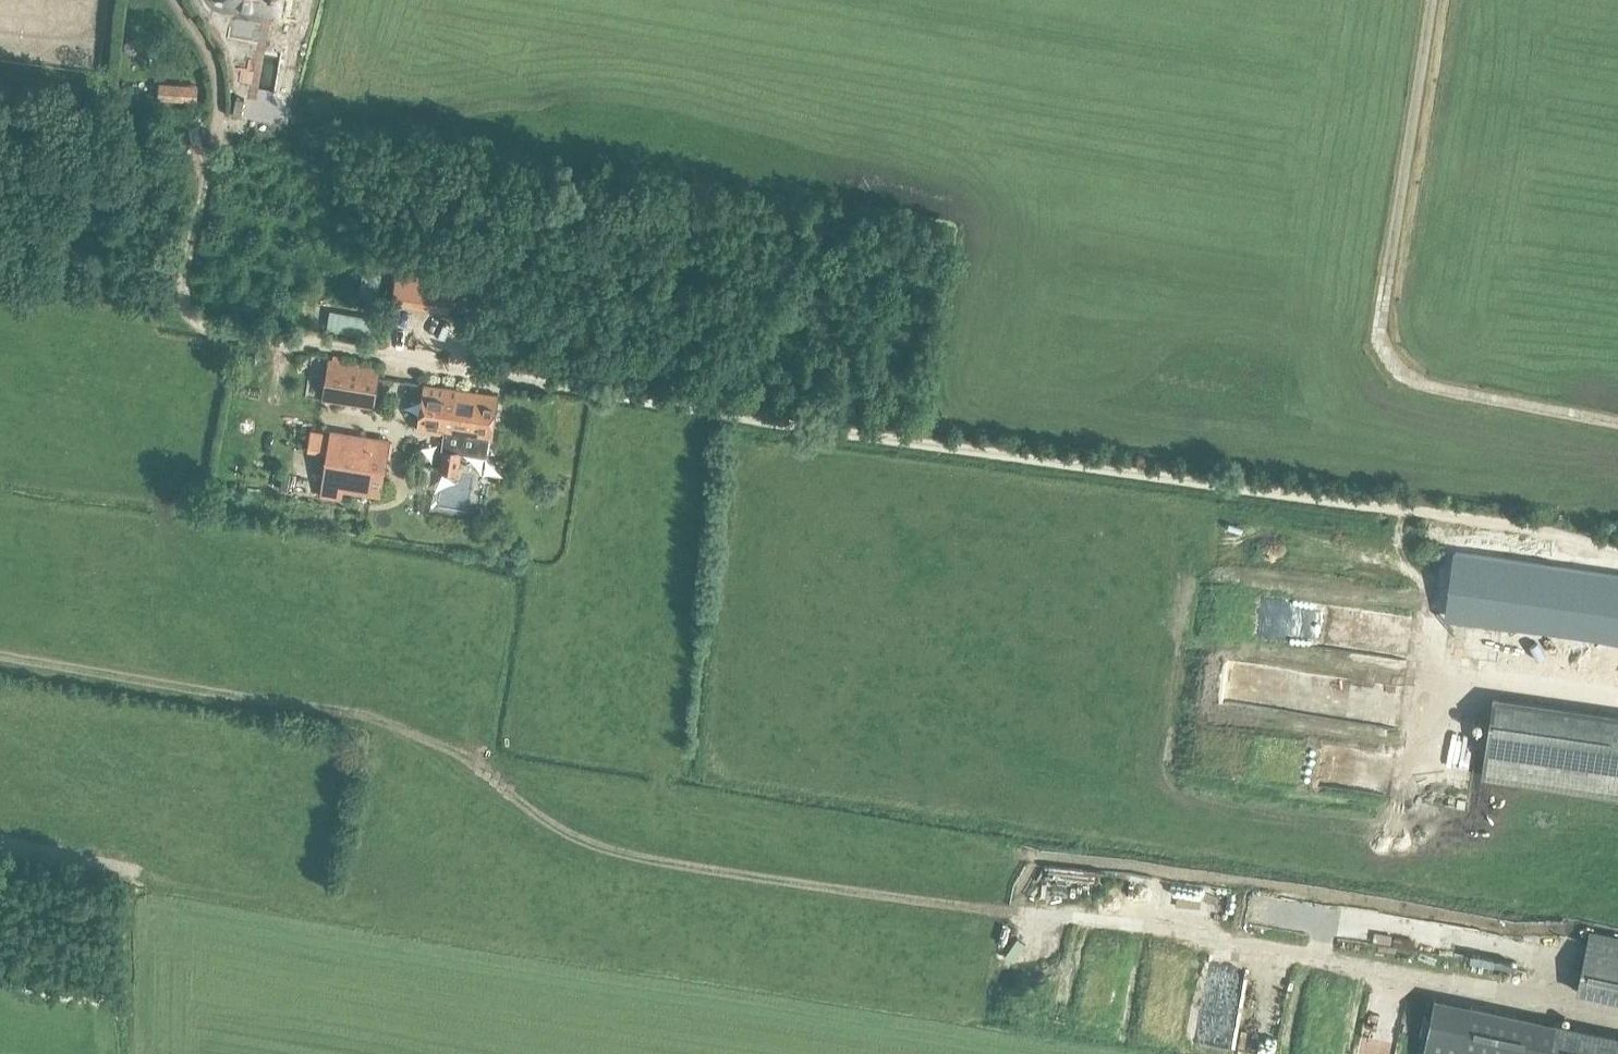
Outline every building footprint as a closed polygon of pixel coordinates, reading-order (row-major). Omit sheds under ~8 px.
[(282,0),(226,0),(225,5),(279,15),(282,0)] [(279,58),(264,55),(259,89),(274,91),(279,58)] [(200,85),(160,83),(159,99),(199,101),(200,85)] [(236,96),(233,113),(288,123),(291,106),(236,96)] [(394,290),(392,303),(403,304),(443,310),(448,311),(450,311),(450,309),(452,309),(454,309),(456,297),(457,285),(454,285),(455,279),(446,278),(403,272),(397,271),(394,290)] [(374,408),(380,369),(330,361),(328,360),(322,399),(374,408)] [(418,428),(417,430),(444,434),(442,449),(447,450),(462,452),(487,456),(489,440),(492,441),(499,395),(424,384),(418,428)] [(328,451),(323,486),(383,495),(383,494),(394,496),(396,483),(389,482),(385,481),(391,440),(366,436),(361,435),(359,435),(356,435),(343,432),(341,432),(331,431),(331,434),(328,451)] [(459,473),(462,452),(447,450),(444,471),(459,473)] [(511,543),(502,550),(507,557),(516,550),(511,543)] [(1453,551),(1443,620),(1617,645),(1617,575),(1453,551)] [(1504,637),(1442,628),(1437,660),(1500,669),(1504,637)] [(1210,680),(1216,651),(1194,647),(1188,675),(1210,680)] [(1222,687),(1189,681),(1184,707),(1217,714),(1222,687)] [(1525,783),(1562,789),(1602,795),(1610,796),(1617,797),(1617,714),(1614,713),(1583,709),(1564,706),(1549,704),(1493,696),(1481,777),(1494,779),(1525,783)] [(1575,991),(1617,1000),(1617,940),(1588,934),(1575,991)] [(1426,1053),(1617,1053),(1617,1039),(1440,1002),(1426,1053)]
